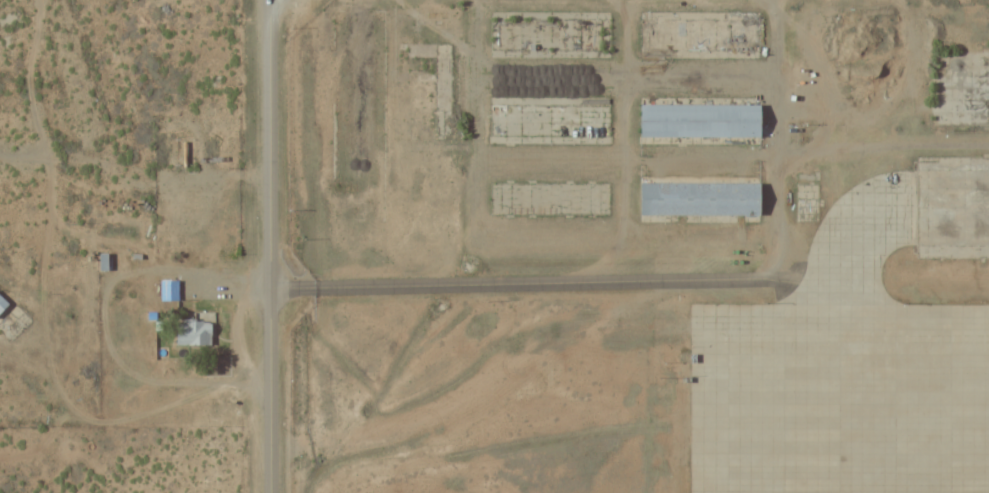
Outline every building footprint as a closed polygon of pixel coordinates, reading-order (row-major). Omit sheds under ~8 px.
[(637,103),(758,104),(758,137),(637,136),(637,103)] [(506,104),(493,104),(493,132),(506,132),(506,104)] [(638,182),(758,182),(758,212),(638,213),(638,182)] [(106,268),(105,252),(97,252),(98,268),(106,268)] [(177,278),(159,278),(159,300),(177,300),(177,278)] [(174,343),(210,343),(210,319),(174,319),(174,343)]
